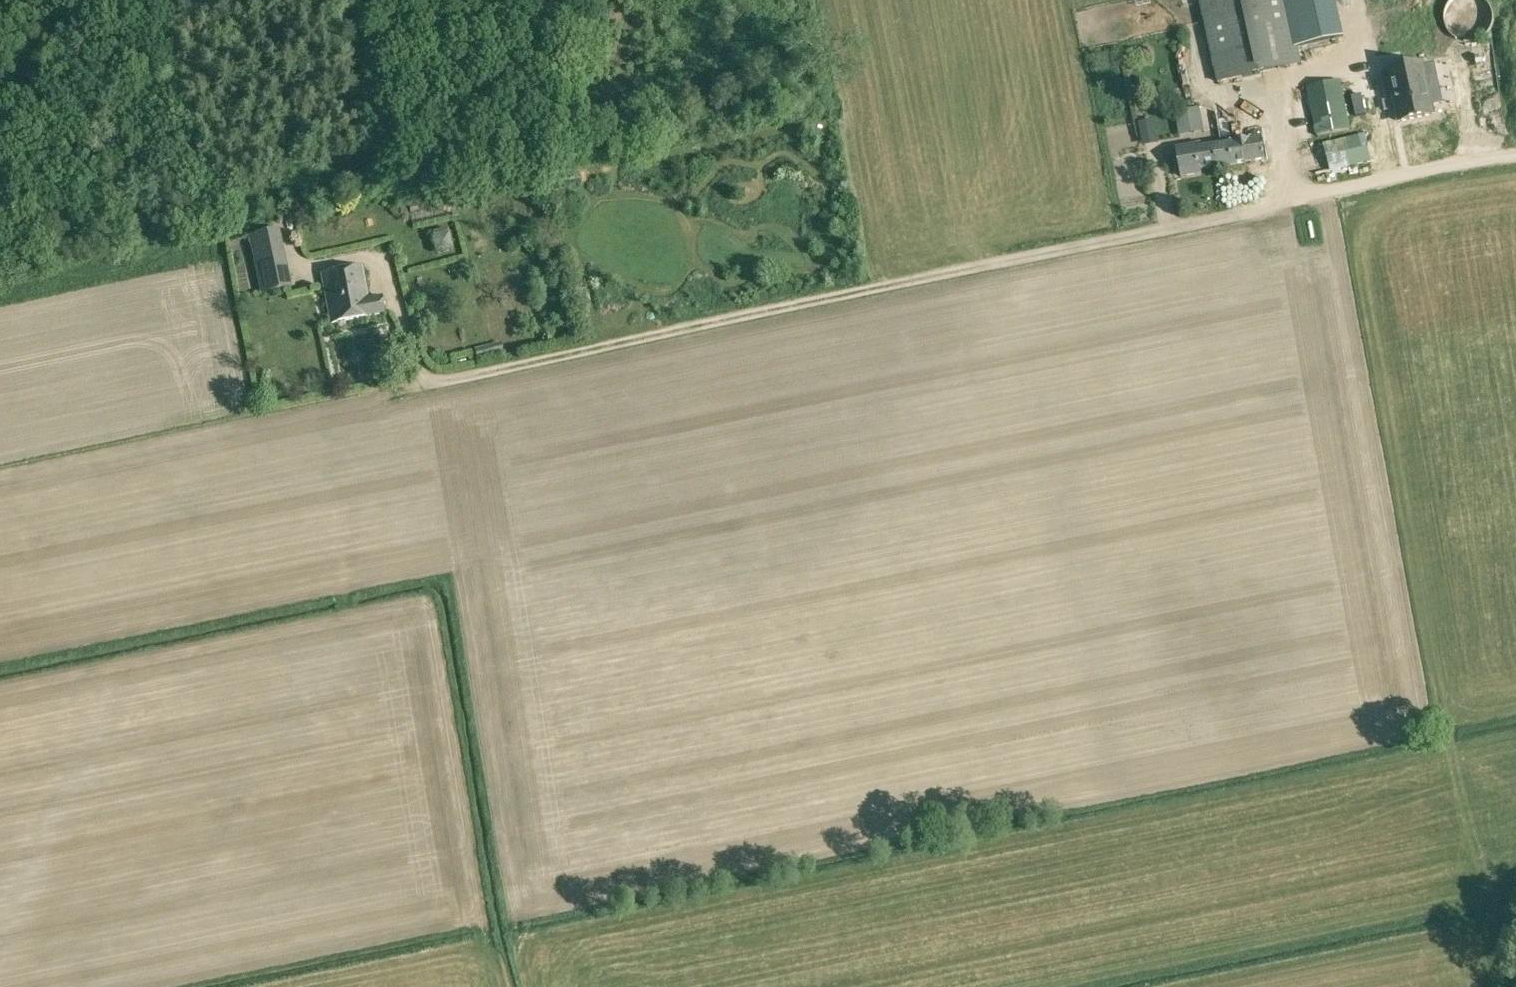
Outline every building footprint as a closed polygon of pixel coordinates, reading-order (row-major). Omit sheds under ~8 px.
[(1218,82),(1301,64),(1297,47),(1287,0),(1200,0),(1218,82)] [(1297,47),(1343,36),(1335,0),(1287,0),(1297,47)] [(1425,15),(1421,0),(1411,0),(1407,1),(1412,19),(1425,15)] [(1444,17),(1445,22),(1446,27),(1449,31),(1452,36),(1457,39),(1463,41),(1468,42),(1473,41),(1478,40),(1482,38),(1485,35),(1489,31),(1491,26),(1492,20),(1492,14),(1491,9),(1489,4),(1485,0),(1452,0),(1449,3),(1446,8),(1445,13),(1444,17)] [(1388,73),(1382,76),(1386,96),(1393,94),(1399,122),(1434,114),(1432,105),(1427,85),(1438,83),(1433,64),(1423,66),(1422,63),(1388,71),(1388,73)] [(1357,75),(1348,77),(1352,97),(1361,94),(1357,75)] [(1307,87),(1315,137),(1350,130),(1341,80),(1307,87)] [(1258,105),(1217,111),(1222,144),(1230,143),(1233,163),(1266,158),(1262,138),(1263,138),(1258,105)] [(1175,112),(1178,127),(1202,122),(1199,107),(1187,110),(1175,112)] [(1162,138),(1159,118),(1146,120),(1150,140),(1162,138)] [(1384,163),(1434,151),(1426,118),(1301,146),(1306,177),(1383,159),(1384,163)] [(1230,143),(1222,144),(1202,147),(1201,142),(1196,143),(1197,144),(1177,147),(1181,175),(1201,172),(1200,168),(1233,163),(1230,143)] [(249,237),(252,251),(282,245),(279,231),(249,237)] [(323,273),(332,322),(384,312),(381,297),(367,300),(361,266),(323,273)] [(287,272),(258,279),(259,284),(261,293),(290,287),(289,278),(287,272)]
